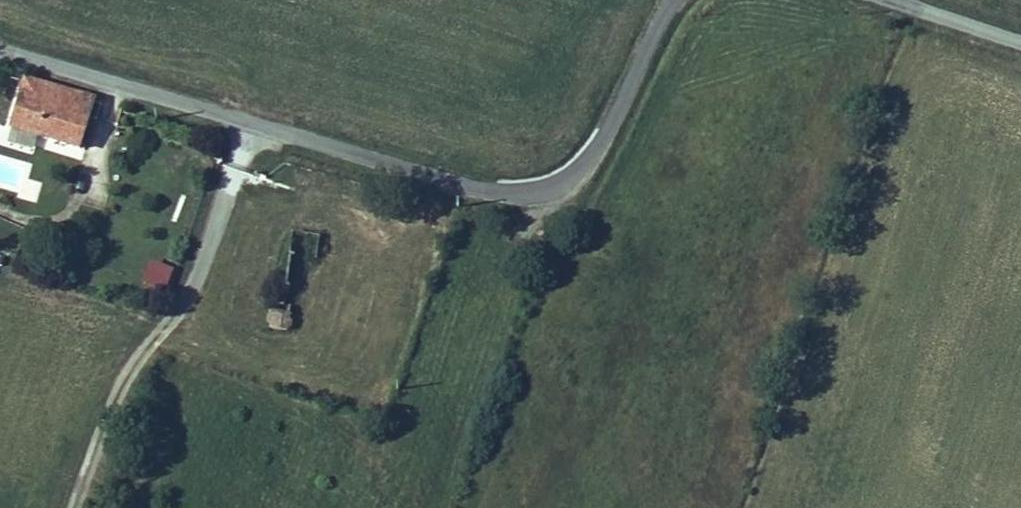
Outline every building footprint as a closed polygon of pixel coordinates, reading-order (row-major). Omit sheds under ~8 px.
[(87,84),(19,63),(5,109),(73,131),(87,84)] [(267,283),(267,323),(279,324),(280,283),(267,283)]
